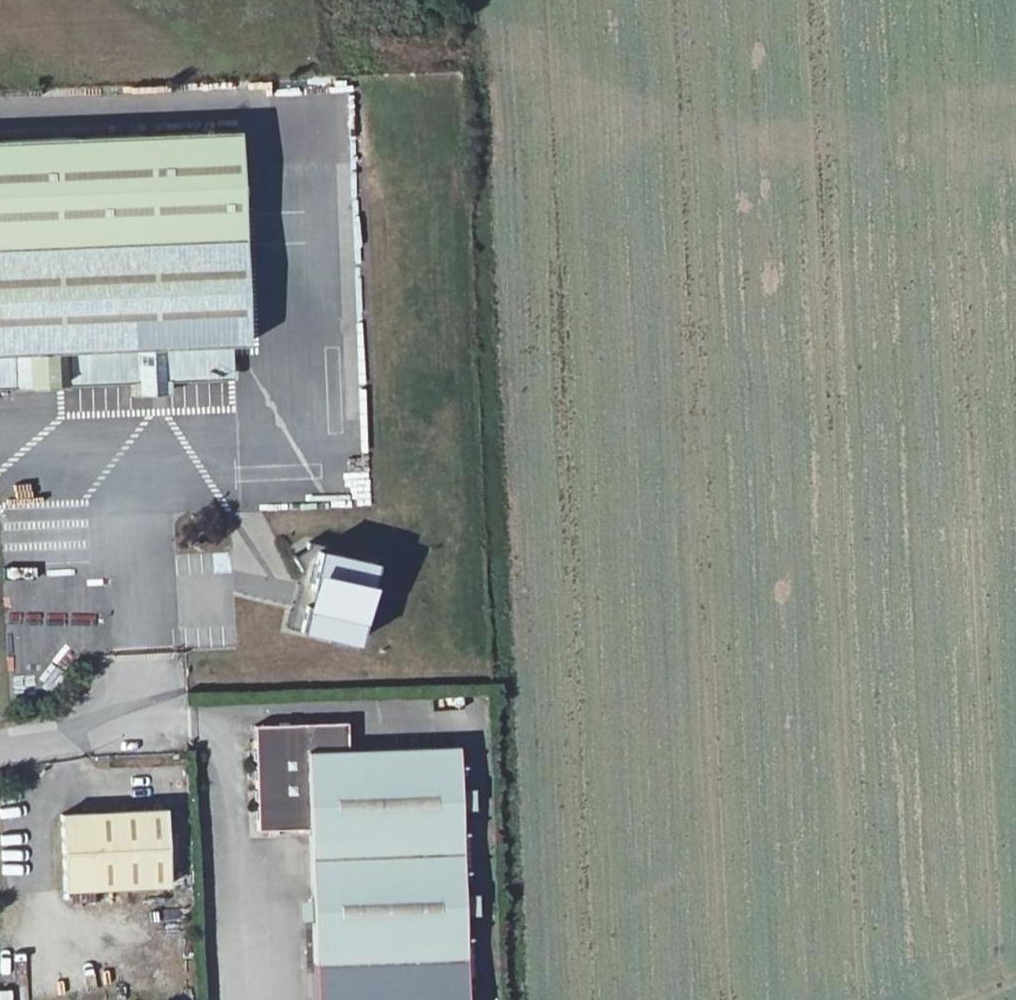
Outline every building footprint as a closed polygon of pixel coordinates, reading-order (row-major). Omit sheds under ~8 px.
[(170,378),(229,375),(228,345),(246,344),(237,130),(0,139),(0,385),(11,384),(73,382),(132,379),(170,378)] [(171,393),(170,378),(132,379),(132,395),(171,393)] [(366,593),(373,562),(328,552),(329,546),(307,541),(307,544),(292,555),(300,568),(309,583),(304,605),(292,602),(286,627),(355,642),(362,610),(357,609),(361,592),(366,593)] [(304,605),(309,583),(300,568),(292,602),(304,605)] [(254,725),(257,830),(268,830),(278,829),(309,828),(315,999),(467,999),(458,745),(347,749),(347,722),(254,725)] [(64,891),(168,884),(165,808),(61,814),(64,891)]
